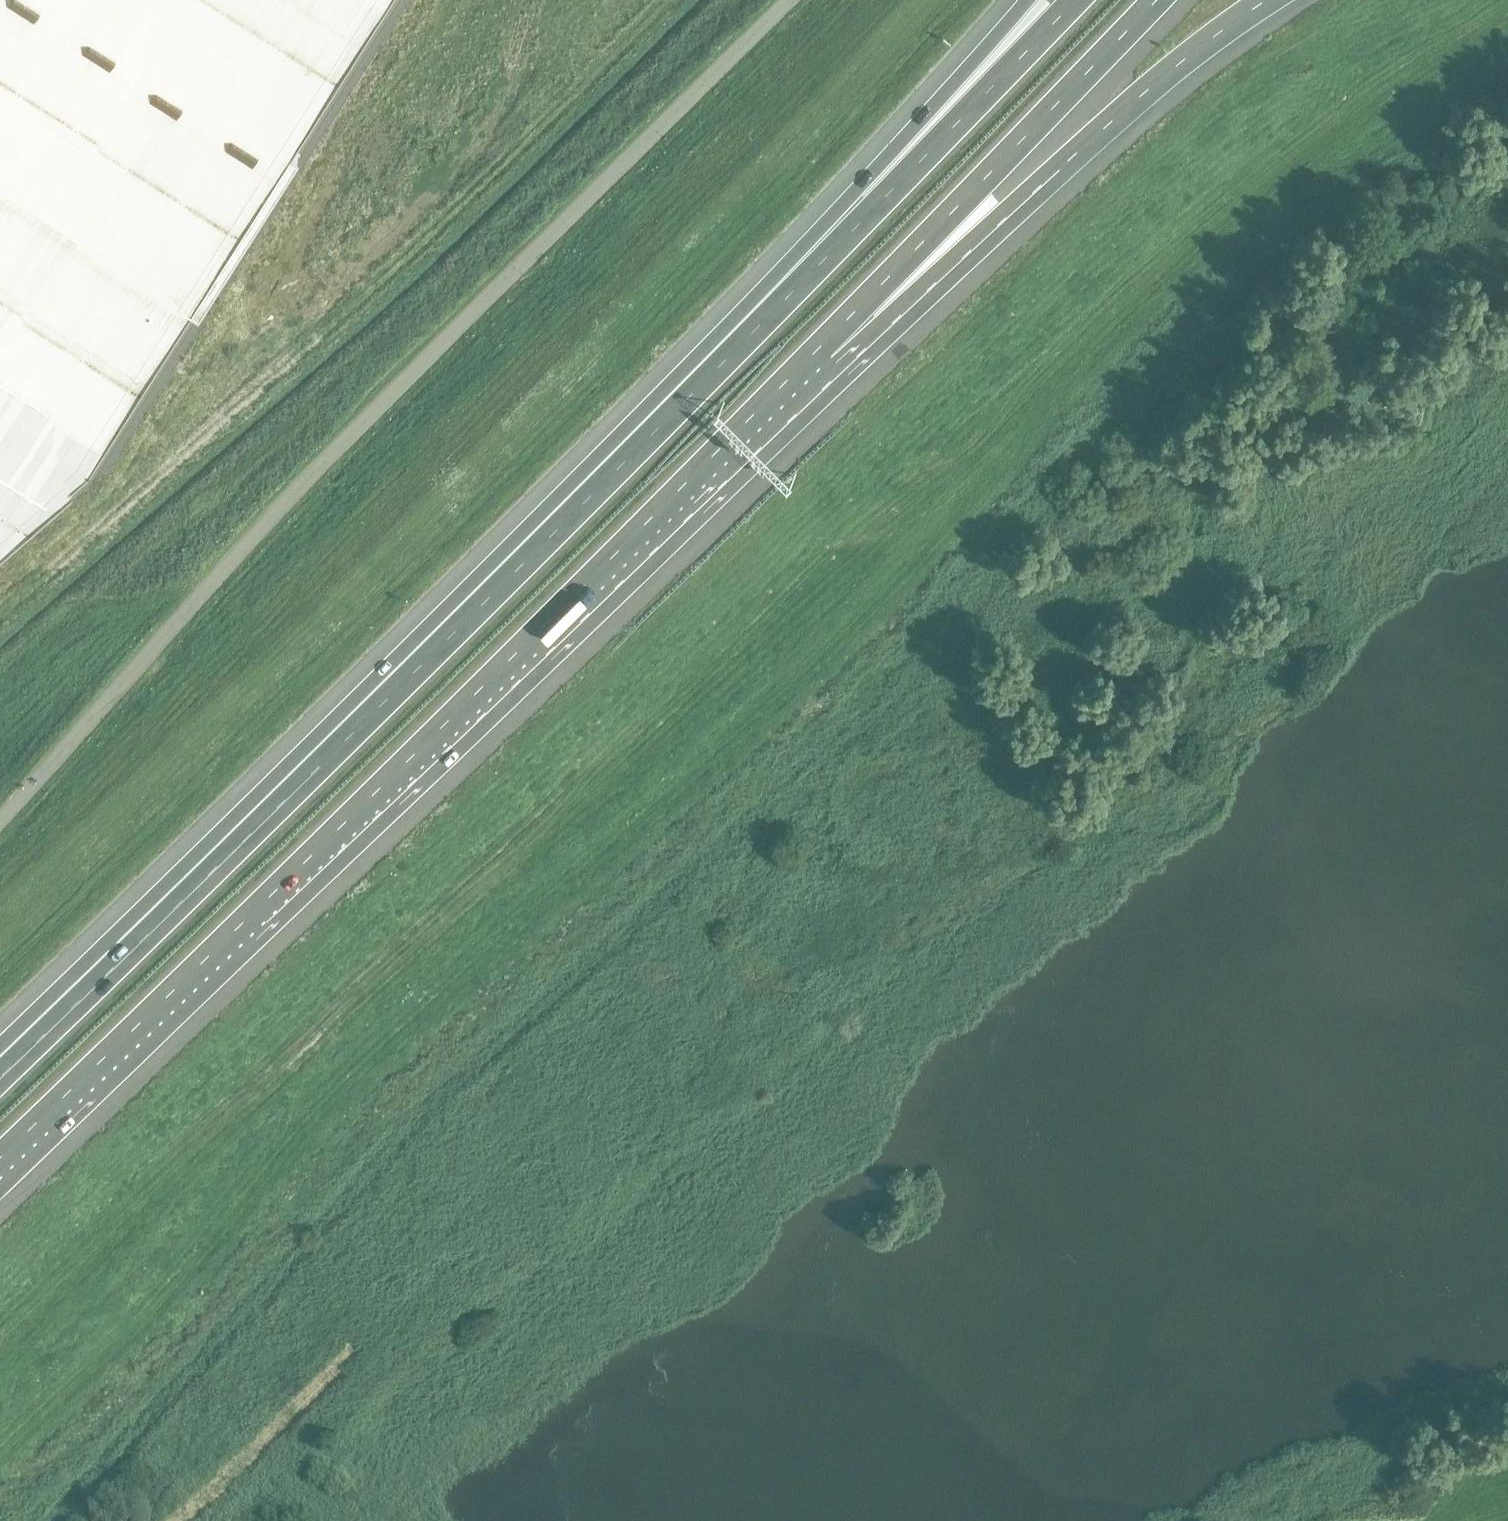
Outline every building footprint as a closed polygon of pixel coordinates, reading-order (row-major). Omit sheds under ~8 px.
[(195,299),(386,0),(0,0),(0,175),(195,299)] [(93,459),(195,299),(0,175),(0,540),(93,459)]
